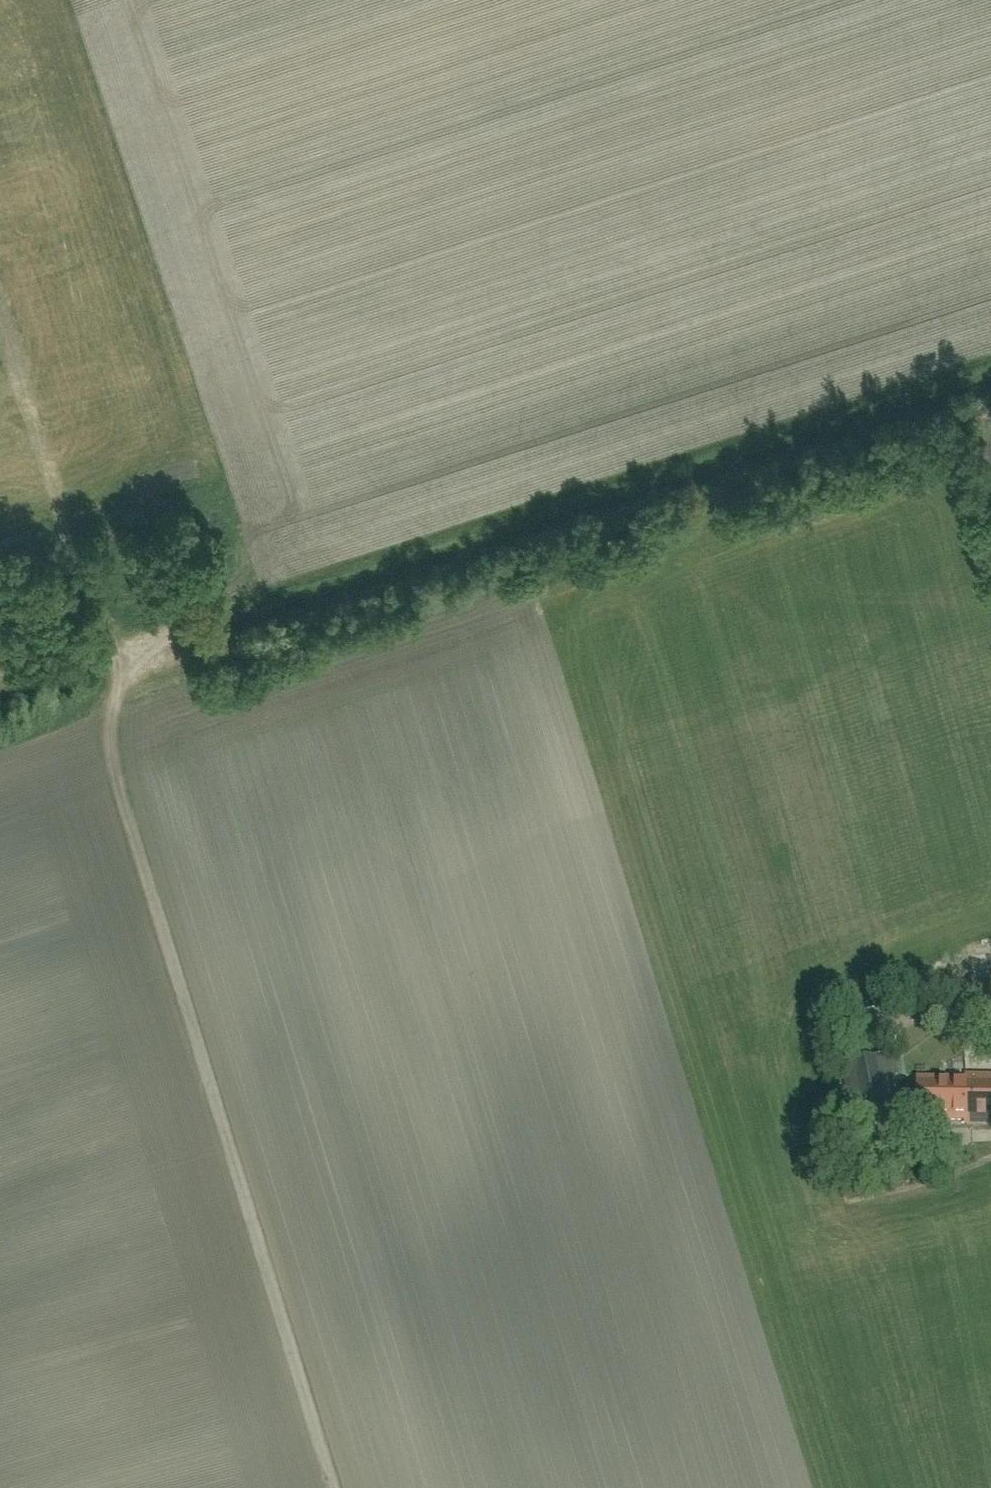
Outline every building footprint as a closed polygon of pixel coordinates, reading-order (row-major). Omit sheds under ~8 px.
[(895,1101),(879,1045),(840,1056),(856,1112),(895,1101)] [(985,1122),(985,1078),(921,1079),(921,1122),(985,1122)]
